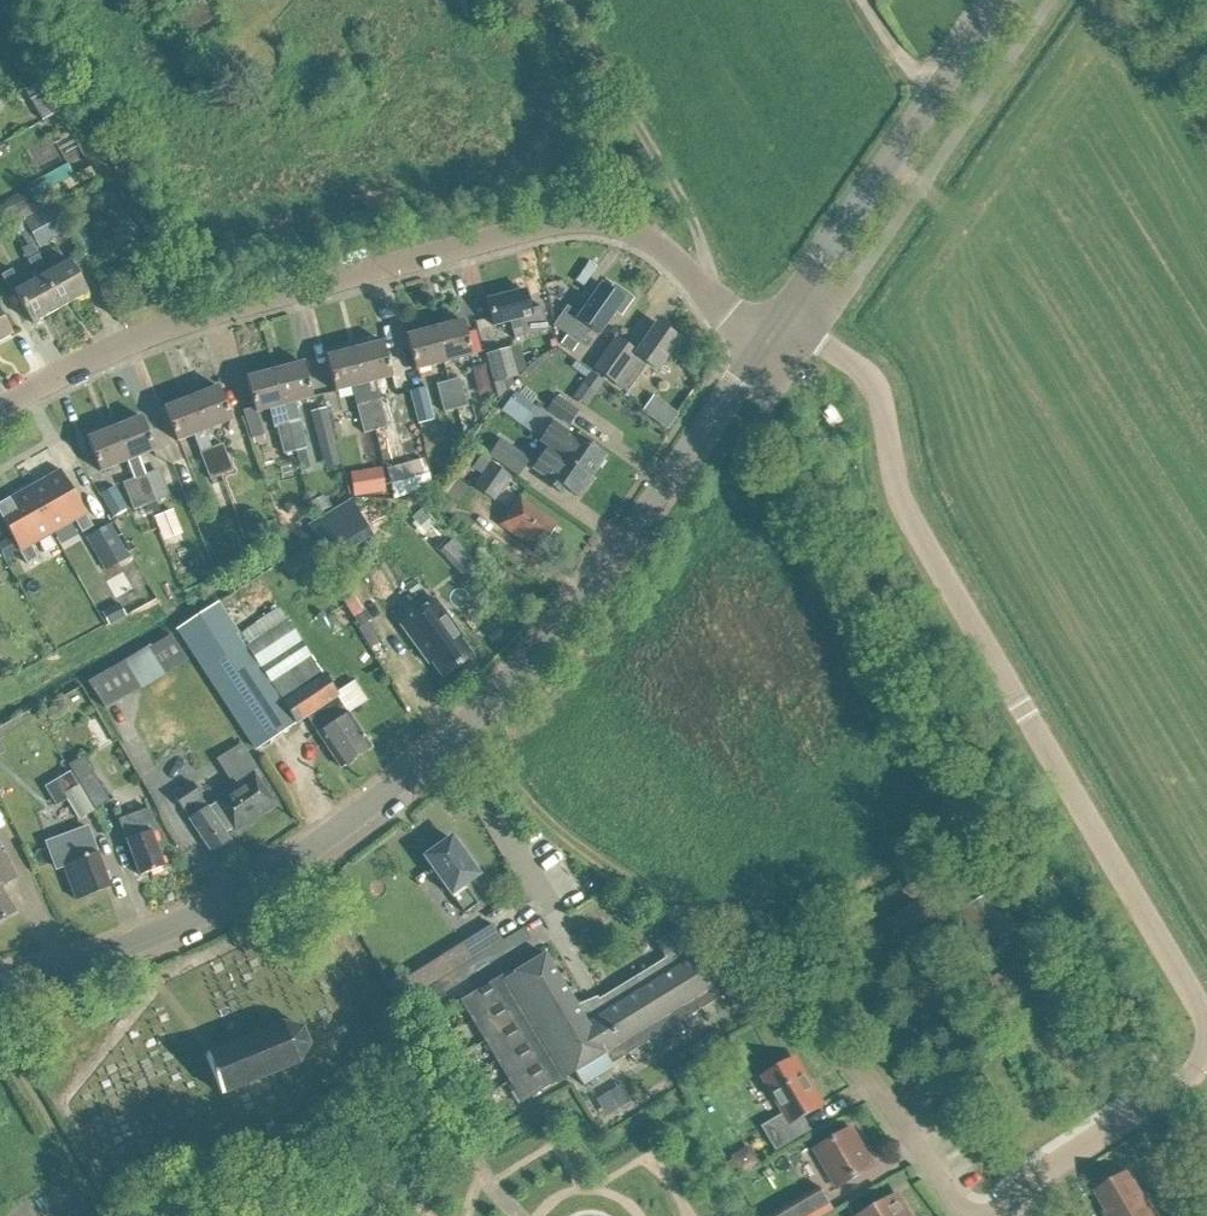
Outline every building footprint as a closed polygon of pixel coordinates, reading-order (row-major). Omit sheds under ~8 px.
[(211,13),(203,0),(200,0),(178,11),(185,26),(211,13)] [(42,121),(59,111),(47,90),(30,99),(42,121)] [(32,206),(25,192),(0,205),(0,223),(32,206)] [(38,247),(66,231),(51,205),(24,220),(38,247)] [(132,237),(114,235),(113,249),(130,251),(132,237)] [(43,282),(59,309),(86,294),(68,261),(47,273),(31,243),(21,249),(37,278),(40,277),(43,282)] [(40,277),(37,278),(21,288),(11,270),(1,276),(11,294),(15,292),(32,324),(59,309),(43,282),(40,277)] [(609,291),(600,284),(579,315),(567,306),(553,326),(578,344),(589,328),(598,334),(614,311),(620,315),(631,298),(613,286),(609,291)] [(529,310),(524,290),(486,300),(493,326),(510,322),(514,339),(547,331),(541,307),(529,310)] [(11,336),(0,316),(0,342),(11,336)] [(434,329),(443,363),(471,356),(471,354),(465,333),(462,321),(434,329)] [(616,338),(594,369),(601,375),(626,392),(646,363),(656,370),(678,339),(656,324),(636,352),(616,338)] [(415,371),(443,363),(434,329),(406,336),(415,371)] [(477,330),(465,333),(471,354),(483,351),(477,330)] [(354,350),(375,430),(387,428),(375,382),(391,377),(382,342),(354,350)] [(513,384),(511,376),(516,375),(509,347),(485,354),(492,383),(493,383),(497,398),(513,384)] [(363,434),(375,430),(354,350),(326,357),(335,392),(351,388),(363,434)] [(274,371),(283,406),(288,423),(295,451),(306,448),(295,403),(311,398),(302,363),(274,371)] [(478,398),(494,394),(486,366),(471,370),(478,398)] [(255,413),(283,406),(274,371),(246,378),(255,413)] [(590,371),(571,398),(585,408),(604,381),(590,371)] [(448,382),(455,410),(467,407),(459,379),(448,382)] [(443,413),(455,410),(448,382),(436,385),(443,413)] [(418,424),(434,419),(425,386),(409,391),(418,424)] [(191,398),(204,431),(231,421),(218,387),(191,398)] [(666,430),(677,414),(652,395),(641,411),(666,430)] [(568,425),(577,411),(556,396),(546,409),(568,425)] [(226,487),(221,476),(211,449),(204,431),(191,398),(163,409),(176,442),(193,436),(210,480),(214,492),(226,487)] [(319,450),(335,446),(325,408),(309,412),(319,450)] [(547,420),(531,408),(519,425),(538,439),(547,425),(545,423),(547,420)] [(114,428),(127,462),(154,451),(141,417),(114,428)] [(539,441),(548,447),(589,476),(590,477),(604,456),(575,436),(574,437),(553,422),(539,441)] [(283,455),(295,451),(288,423),(276,426),(283,455)] [(99,472),(127,462),(114,428),(86,439),(99,472)] [(517,476),(529,459),(500,439),(489,456),(517,476)] [(211,449),(221,476),(232,471),(222,444),(211,449)] [(576,496),(589,476),(548,447),(532,469),(546,478),(543,481),(560,493),(564,488),(576,496)] [(422,454),(386,464),(395,496),(431,486),(422,454)] [(494,501),(496,498),(510,478),(479,456),(471,467),(482,475),(474,486),(494,501)] [(352,497),(384,492),(380,467),(348,472),(352,497)] [(25,489),(51,535),(75,521),(81,532),(91,526),(85,515),(86,515),(59,469),(25,489)] [(133,479),(144,506),(155,501),(145,475),(133,479)] [(133,510),(144,506),(133,479),(122,483),(133,510)] [(112,518),(126,509),(114,486),(98,494),(112,518)] [(51,535),(25,489),(0,503),(0,516),(26,563),(36,557),(30,546),(51,535)] [(455,503),(442,493),(435,503),(448,512),(455,503)] [(328,508),(322,496),(307,503),(313,515),(328,508)] [(540,548),(556,525),(518,498),(499,525),(520,540),(523,536),(540,548)] [(351,499),(329,512),(350,548),(372,535),(351,499)] [(294,503),(282,507),(286,518),(297,515),(294,503)] [(159,532),(179,524),(172,506),(152,514),(159,532)] [(104,571),(128,557),(109,523),(85,537),(104,571)] [(465,581),(479,567),(452,539),(438,552),(465,581)] [(431,662),(442,677),(471,656),(457,636),(460,634),(435,599),(399,625),(428,664),(431,662)] [(106,625),(125,616),(118,603),(100,612),(106,625)] [(238,634),(218,603),(177,630),(256,749),(296,723),(306,717),(340,768),(370,748),(347,712),(364,701),(350,681),(334,692),(323,675),(322,675),(310,656),(310,657),(300,642),(287,622),(277,608),(238,634)] [(171,634),(150,646),(166,673),(186,661),(171,634)] [(123,660),(88,681),(105,709),(140,688),(123,660)] [(252,818),(272,804),(251,773),(257,769),(241,743),(215,760),(233,790),(207,807),(201,798),(201,797),(191,782),(172,795),(182,810),(183,809),(189,819),(211,853),(230,841),(225,833),(233,828),(235,831),(253,819),(252,818)] [(92,811),(69,772),(45,787),(56,806),(67,800),(78,819),(92,811)] [(94,809),(108,801),(91,772),(76,780),(94,809)] [(139,876),(164,867),(151,832),(155,830),(148,810),(119,820),(126,840),(125,840),(139,876)] [(96,853),(89,836),(56,849),(75,900),(109,887),(96,852),(96,853)] [(475,903),(461,883),(476,873),(451,837),(426,856),(440,876),(438,878),(448,892),(449,891),(463,911),(475,903)] [(17,877),(0,849),(0,920),(15,911),(0,887),(17,877)] [(987,957),(1025,935),(998,889),(960,911),(987,957)] [(945,912),(938,900),(923,909),(920,903),(889,922),(903,945),(934,926),(931,921),(945,912)] [(491,925),(406,979),(416,995),(421,992),(437,981),(502,941),(491,925)] [(680,928),(655,943),(665,958),(598,1000),(596,997),(575,1006),(544,954),(513,973),(504,979),(502,975),(459,1001),(521,1103),(563,1077),(564,1078),(575,1072),(583,1086),(612,1067),(611,1064),(725,994),(713,985),(712,986),(701,969),(714,961),(680,928)] [(221,1094),(299,1062),(309,1044),(302,1028),(282,1023),(205,1054),(221,1094)] [(805,1077),(795,1060),(764,1078),(785,1114),(764,1127),(777,1150),(810,1131),(803,1117),(824,1105),(807,1076),(805,1077)] [(838,1188),(875,1167),(864,1149),(865,1145),(858,1134),(855,1133),(852,1129),(816,1150),(838,1188)] [(1128,1172),(1095,1192),(1109,1215),(1158,1215),(1148,1200),(1146,1202),(1128,1172)] [(768,1215),(824,1215),(834,1210),(819,1186),(768,1215)] [(897,1196),(862,1215),(909,1215),(897,1196)]
